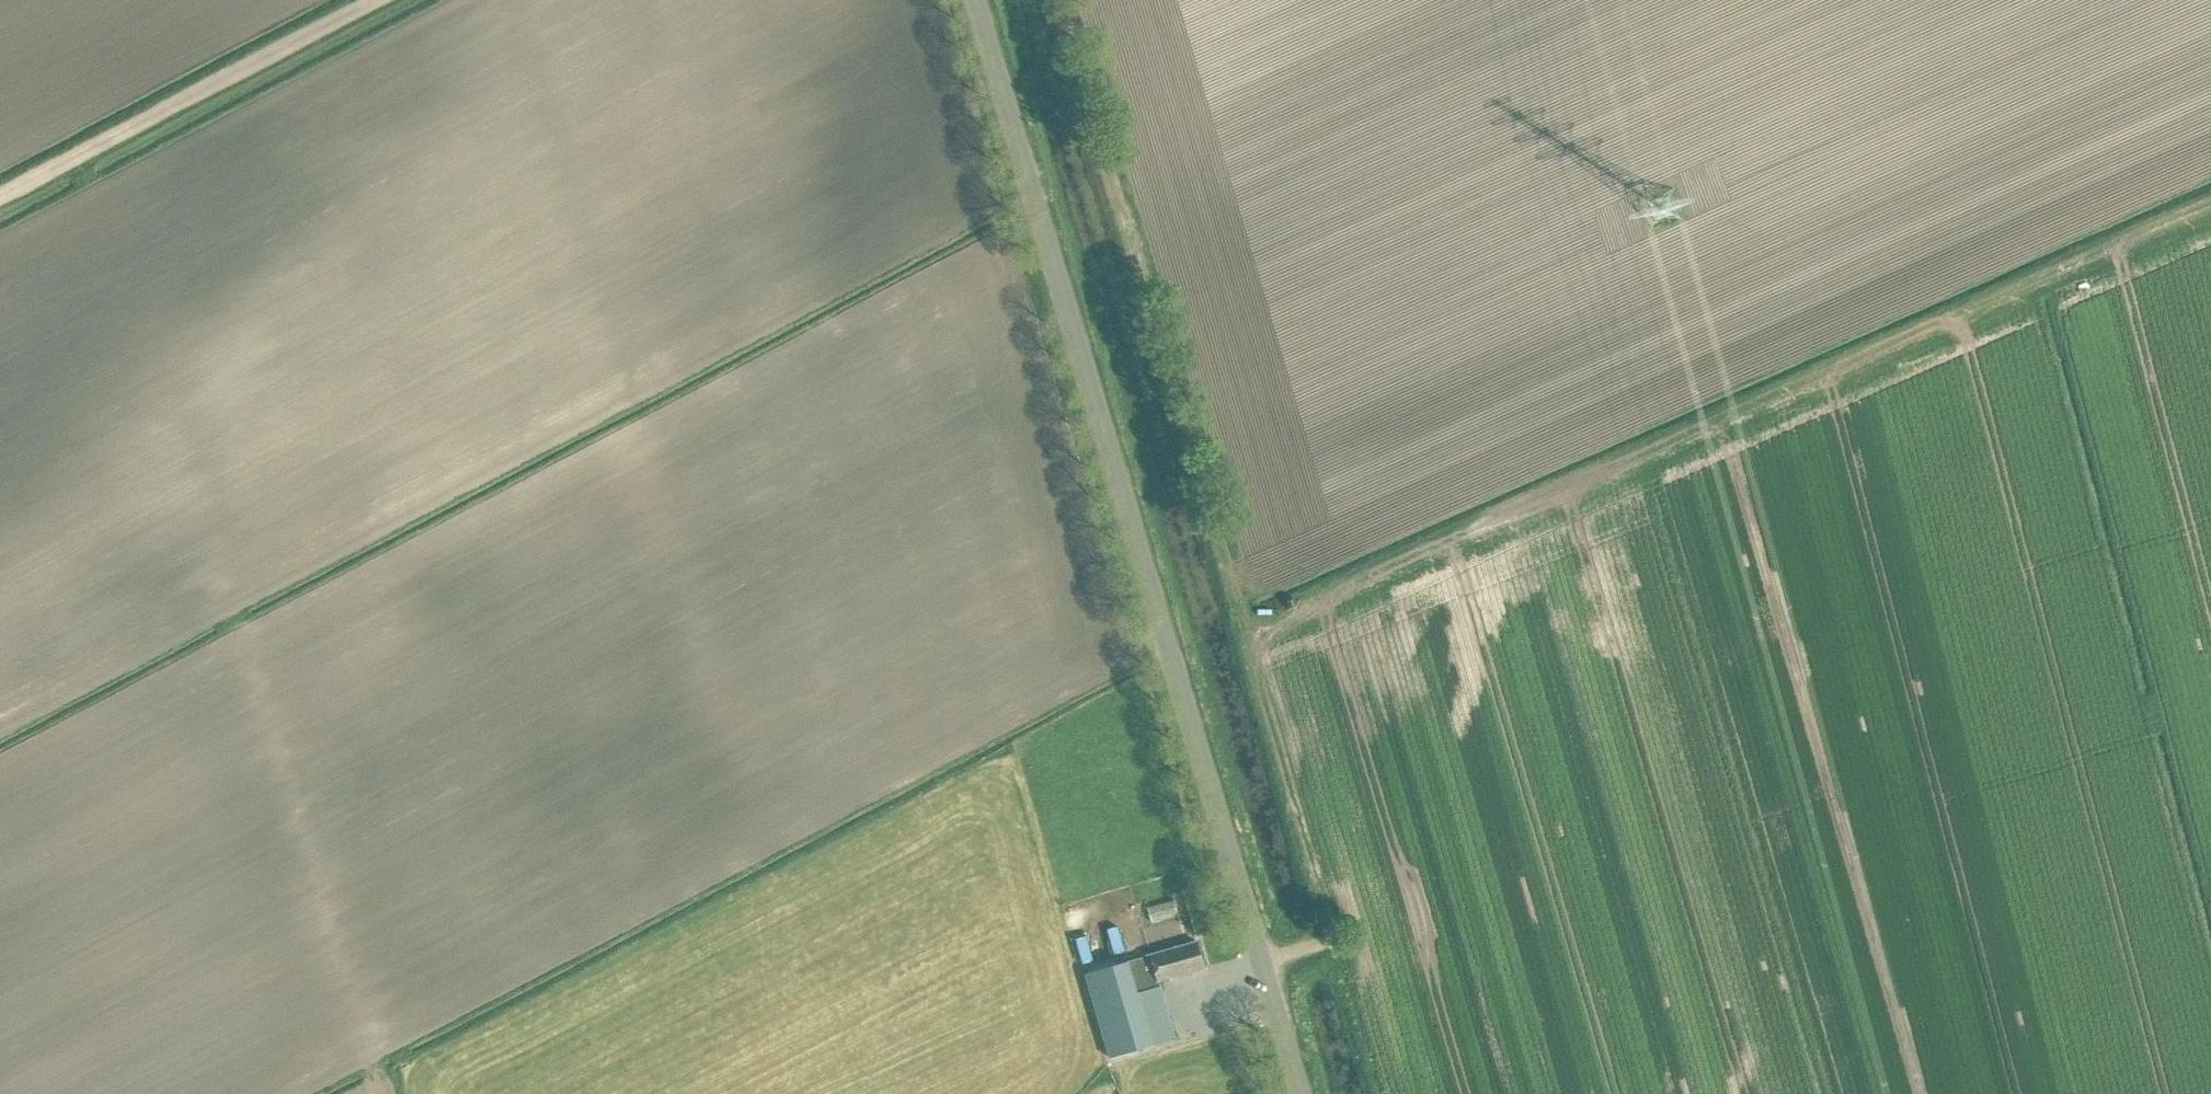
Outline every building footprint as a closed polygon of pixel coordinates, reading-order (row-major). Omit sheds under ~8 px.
[(1155,919),(1181,911),(1177,896),(1151,904),(1155,919)] [(1204,967),(1196,940),(1085,973),(1111,1058),(1177,1038),(1159,980),(1204,967)]
